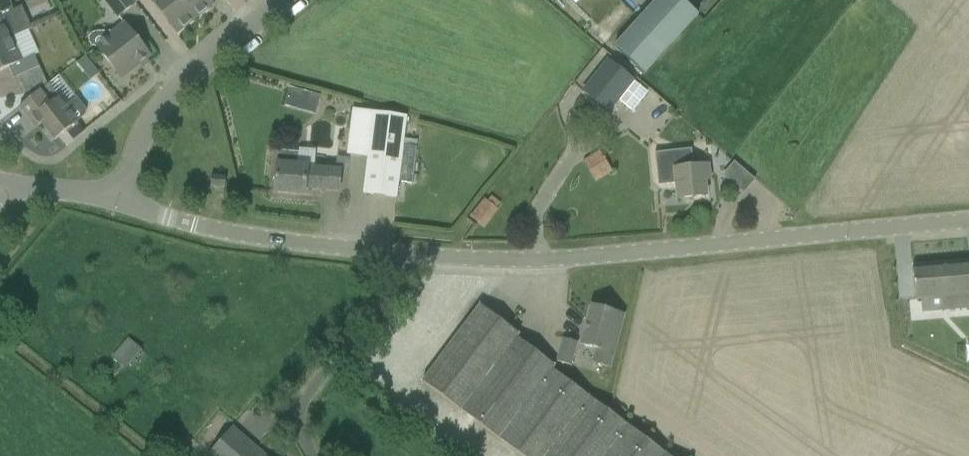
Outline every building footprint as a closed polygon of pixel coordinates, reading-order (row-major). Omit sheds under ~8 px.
[(12,38),(6,26),(18,20),(9,0),(0,0),(0,43),(12,38)] [(134,5),(130,0),(105,0),(118,17),(134,5)] [(180,0),(151,0),(155,6),(154,6),(177,35),(195,20),(180,0)] [(214,5),(210,0),(180,0),(195,20),(214,5)] [(698,16),(681,0),(656,0),(614,47),(645,75),(698,16)] [(150,56),(124,25),(123,23),(111,33),(98,32),(92,35),(90,38),(90,42),(92,45),(96,47),(121,78),(150,56)] [(9,68),(14,79),(39,67),(34,56),(22,61),(12,38),(0,43),(0,72),(9,68)] [(77,64),(84,72),(93,65),(86,57),(77,64)] [(579,91),(605,114),(633,82),(606,59),(579,91)] [(55,141),(75,124),(86,116),(86,110),(77,97),(66,106),(48,84),(20,107),(30,120),(32,119),(38,127),(41,124),(55,141)] [(285,106),(295,109),(297,104),(317,110),(321,97),(290,88),(285,106)] [(396,198),(398,183),(413,184),(417,148),(403,147),(407,117),(353,110),(348,154),(369,156),(364,193),(396,198)] [(676,185),(678,199),(706,196),(704,182),(710,181),(708,165),(693,167),(691,150),(655,153),(657,180),(665,186),(676,185)] [(305,189),(338,191),(340,168),(297,163),(298,154),(279,152),(277,164),(274,192),(305,195),(305,189)] [(588,172),(605,164),(599,153),(583,161),(588,172)] [(349,159),(337,157),(336,165),(348,167),(349,159)] [(722,175),(745,192),(756,177),(733,161),(722,175)] [(210,187),(221,188),(225,188),(226,178),(211,177),(210,187)] [(484,229),(497,211),(495,210),(500,203),(491,196),(486,203),(483,201),(470,218),(484,229)] [(912,268),(915,300),(940,298),(941,311),(968,308),(968,263),(912,268)] [(555,366),(517,338),(519,335),(480,306),(423,382),(522,455),(668,455),(552,370),(555,366)] [(609,369),(615,347),(620,328),(613,326),(617,314),(591,306),(580,345),(596,349),(592,364),(609,369)] [(142,350),(129,339),(113,357),(126,368),(142,350)] [(570,366),(577,343),(563,339),(557,362),(570,366)] [(208,455),(264,455),(232,428),(208,455)]
